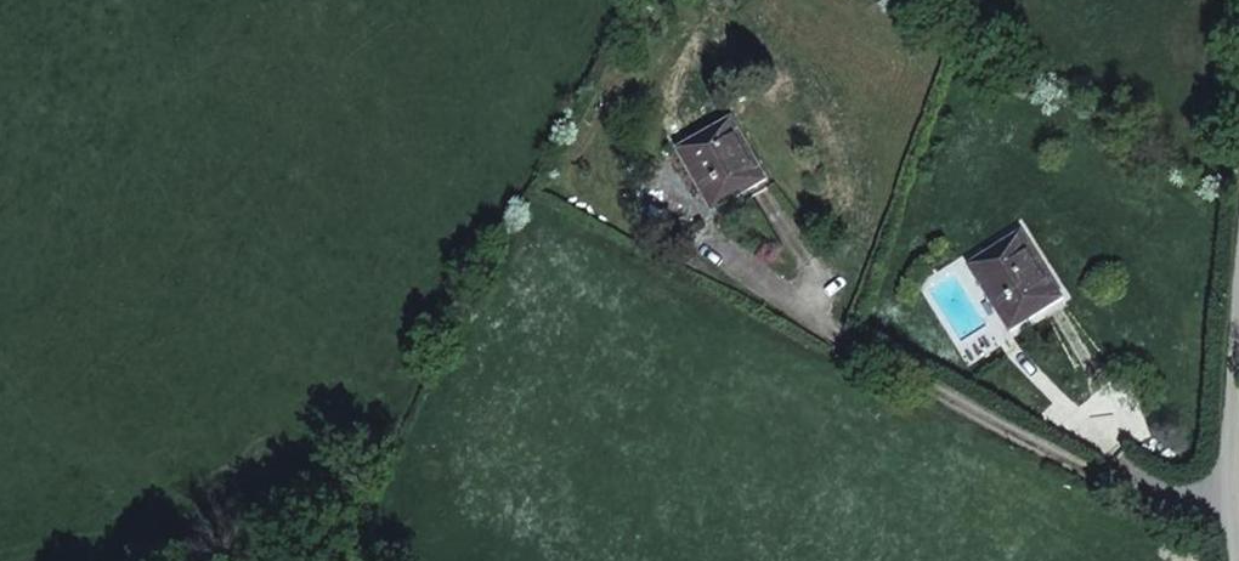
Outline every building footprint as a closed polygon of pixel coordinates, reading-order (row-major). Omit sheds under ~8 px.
[(714,208),(764,179),(733,121),(682,150),(714,208)] [(1022,234),(972,266),(1012,328),(1061,297),(1022,234)]
